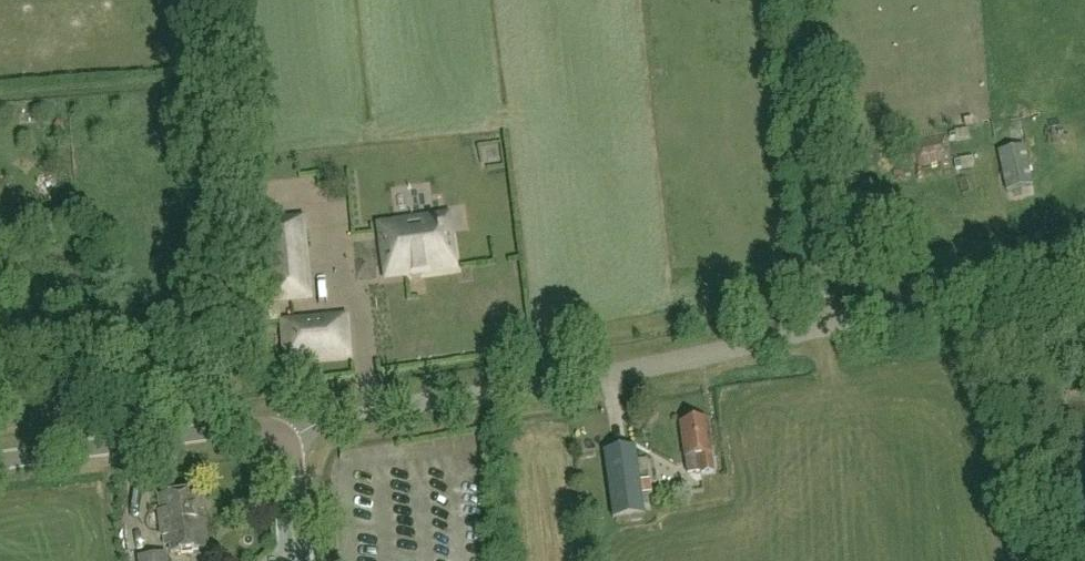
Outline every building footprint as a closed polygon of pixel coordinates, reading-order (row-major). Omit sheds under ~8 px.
[(948,160),(945,136),(914,139),(917,164),(948,160)] [(475,155),(495,154),(494,139),(474,140),(475,155)] [(1025,146),(998,152),(1007,192),(1033,186),(1025,146)] [(451,212),(376,223),(384,283),(460,272),(451,212)] [(309,248),(306,216),(263,220),(265,252),(309,248)] [(348,315),(280,321),(283,365),(352,359),(348,315)] [(702,474),(715,472),(709,420),(682,423),(689,473),(701,472),(702,474)] [(613,520),(647,516),(637,447),(603,452),(613,520)] [(172,554),(209,549),(201,492),(159,497),(166,546),(171,545),(172,554)]
